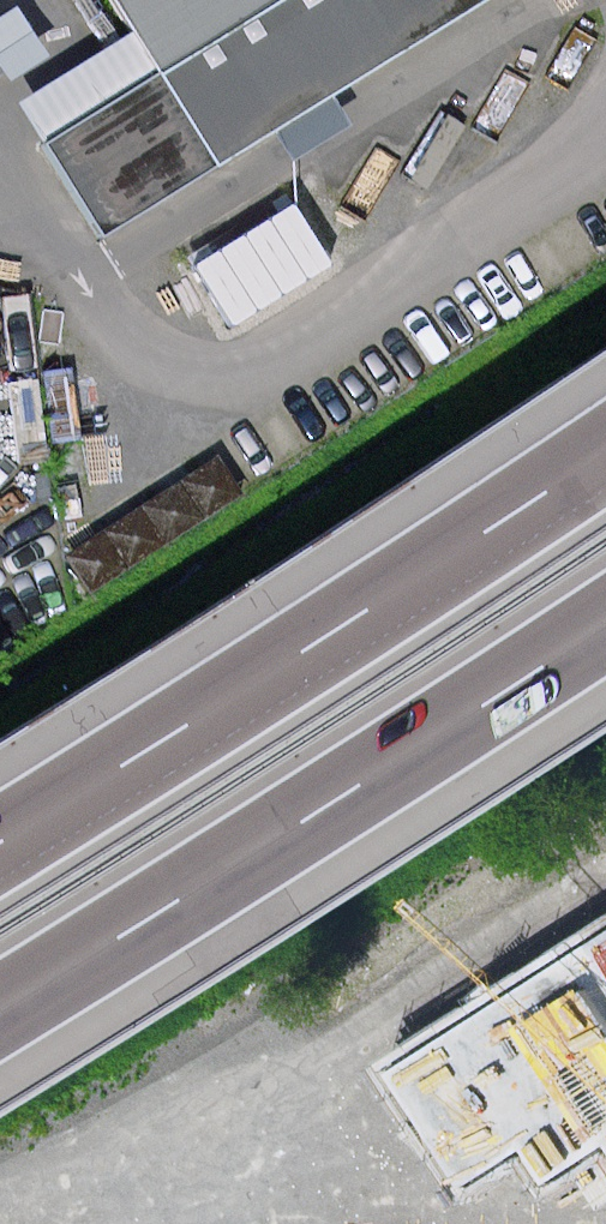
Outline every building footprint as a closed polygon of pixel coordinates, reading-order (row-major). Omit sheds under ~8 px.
[(142,42),(33,108),(103,224),(470,0),(116,0),(142,42)] [(284,193),(179,251),(216,319),(321,261),(284,193)] [(380,1065),(454,1182),(515,1144),(538,1181),(602,1140),(605,1146),(605,921),(380,1065)]
